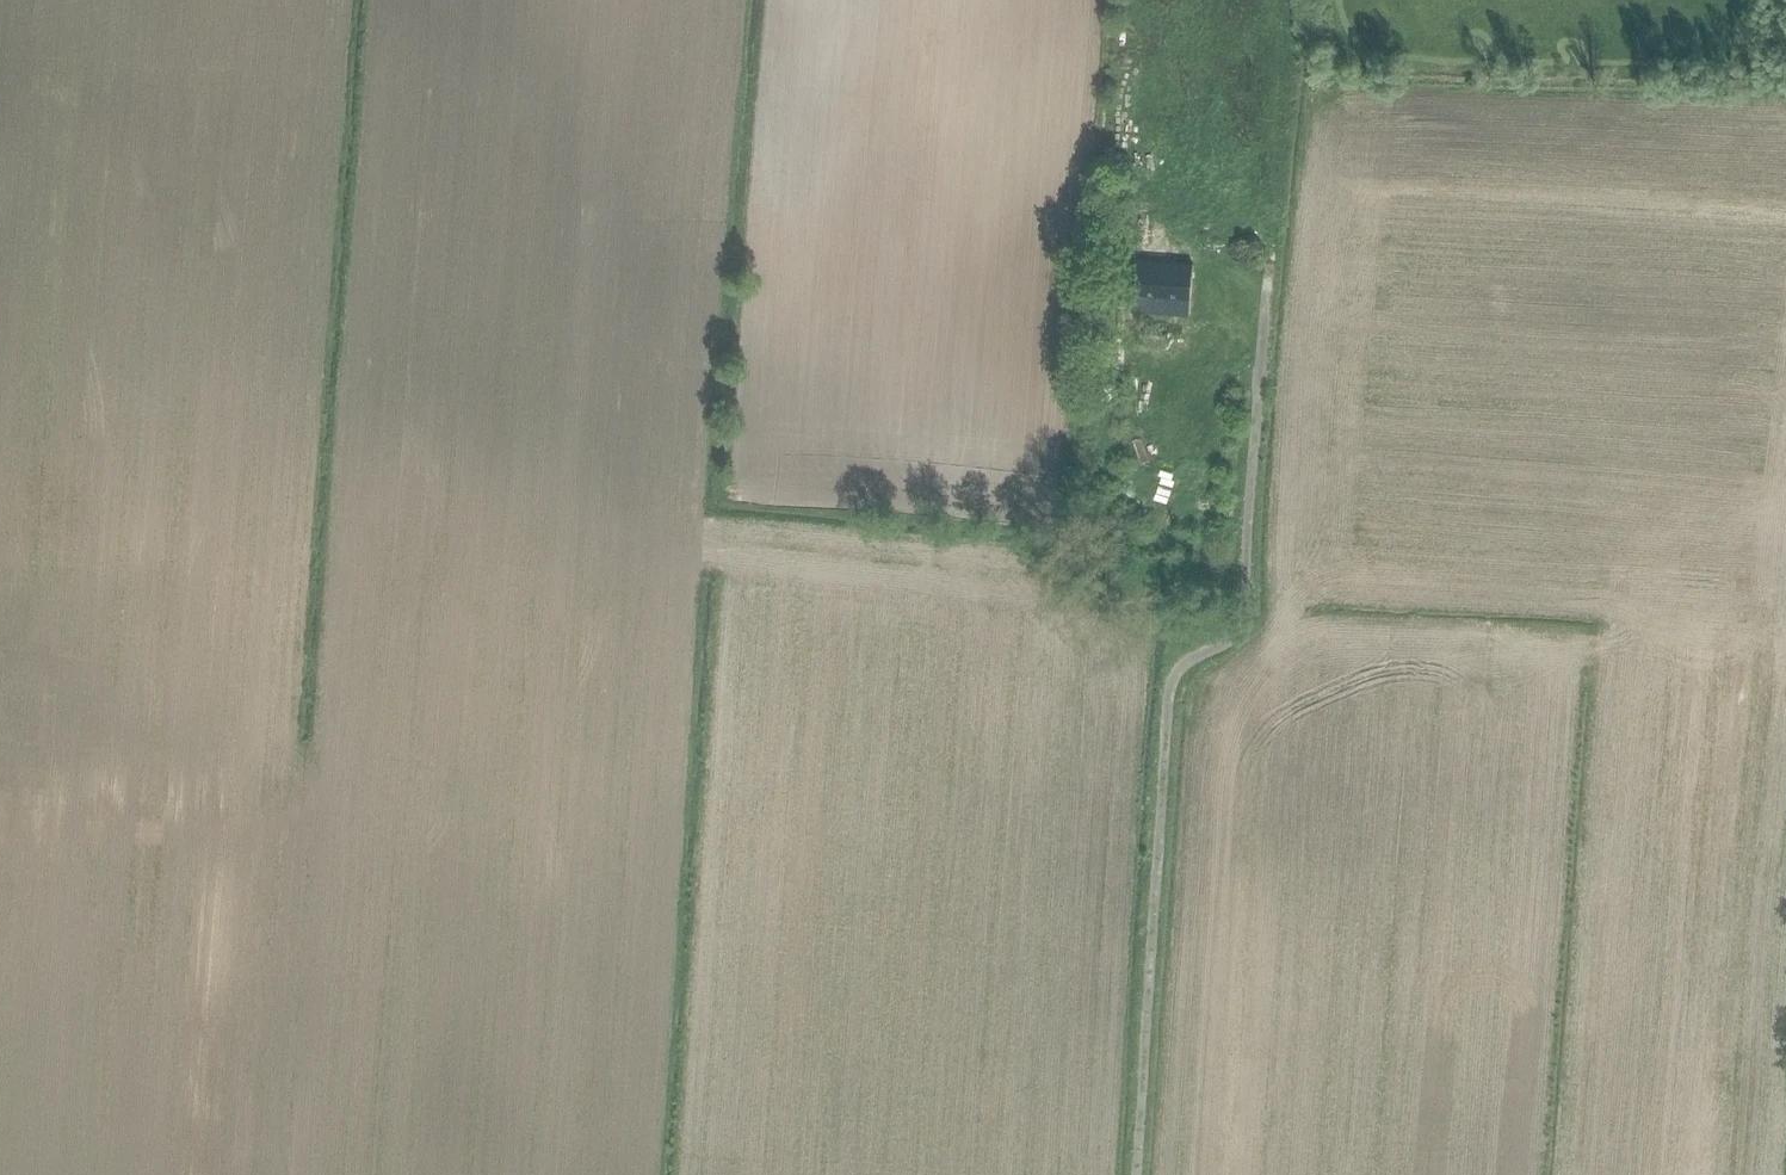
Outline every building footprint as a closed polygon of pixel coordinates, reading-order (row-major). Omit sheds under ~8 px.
[(1160,311),(1161,306),(1187,308),(1191,273),(1182,272),(1184,267),(1142,262),(1141,296),(1140,296),(1139,309),(1160,311)]
